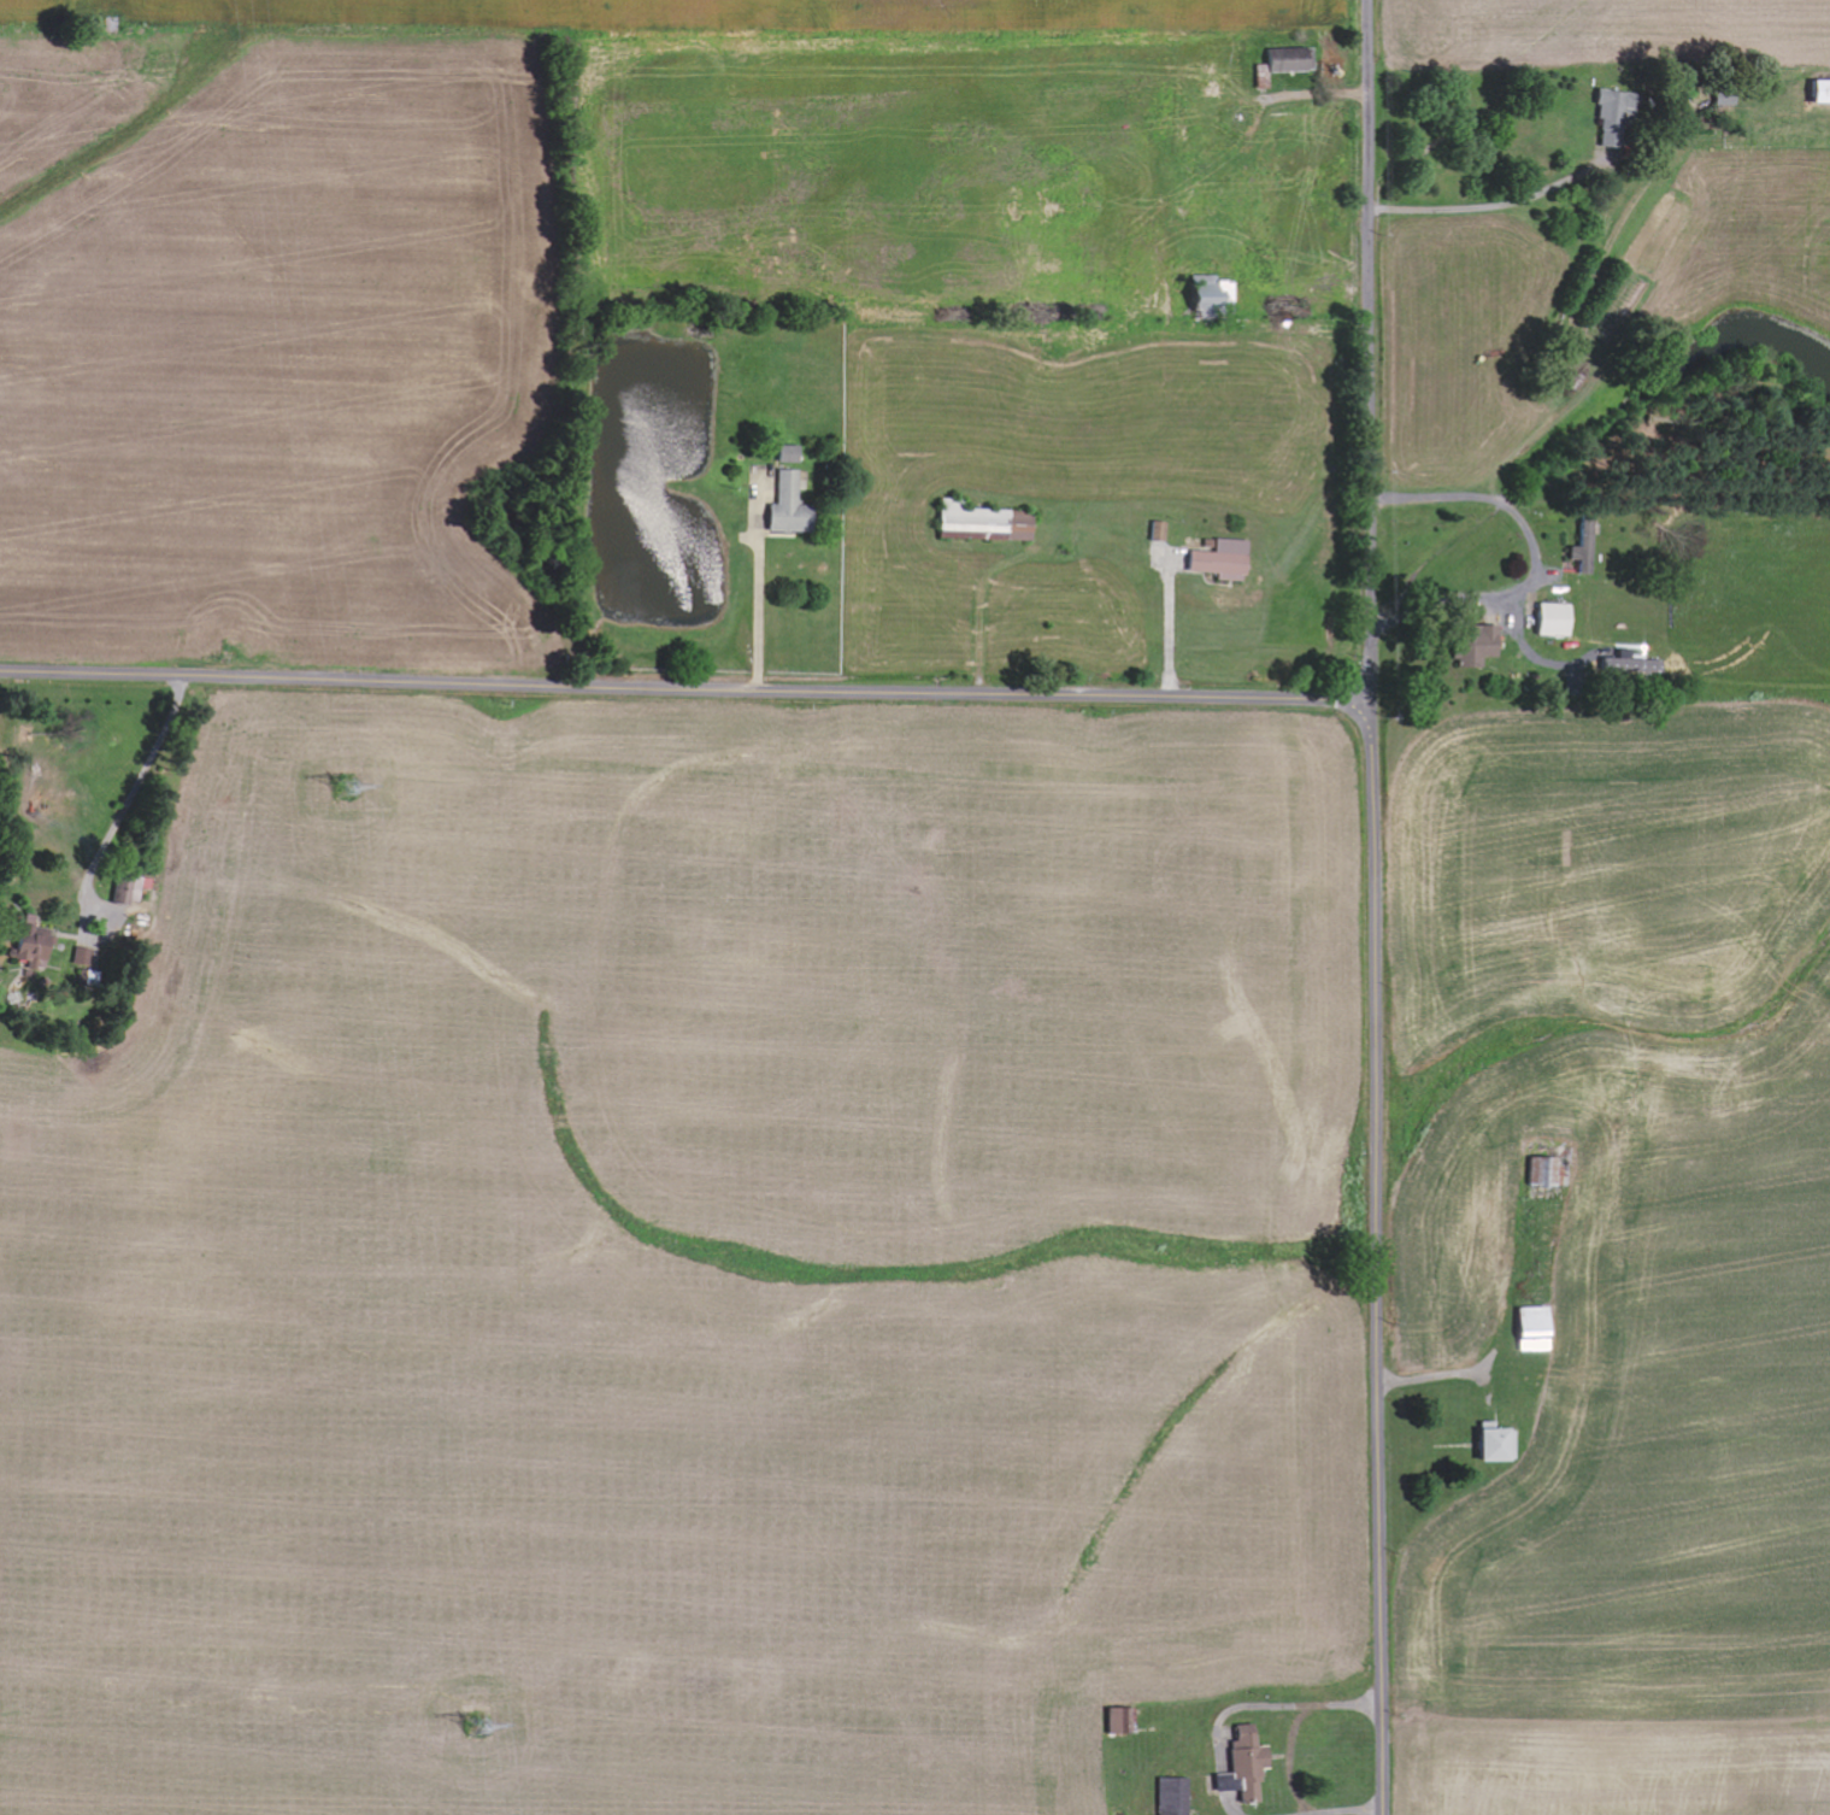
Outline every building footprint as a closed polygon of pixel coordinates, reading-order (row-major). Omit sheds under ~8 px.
[(1262,74),(1307,73),(1307,49),(1261,50),(1262,74)] [(784,464),(804,463),(803,448),(784,448),(784,464)] [(781,506),(773,506),(772,533),(817,534),(818,507),(801,506),(802,471),(782,471),(781,506)] [(1241,542),(1210,538),(1208,554),(1191,552),(1190,561),(1194,561),(1193,571),(1219,574),(1219,580),(1237,582),(1241,542)] [(1479,668),(1479,658),(1491,658),(1491,626),(1449,627),(1449,669),(1479,668)] [(78,965),(94,966),(96,951),(79,949),(78,965)] [(1227,1781),(1235,1781),(1236,1803),(1253,1803),(1251,1771),(1259,1771),(1258,1748),(1248,1748),(1248,1726),(1225,1727),(1227,1781)]
